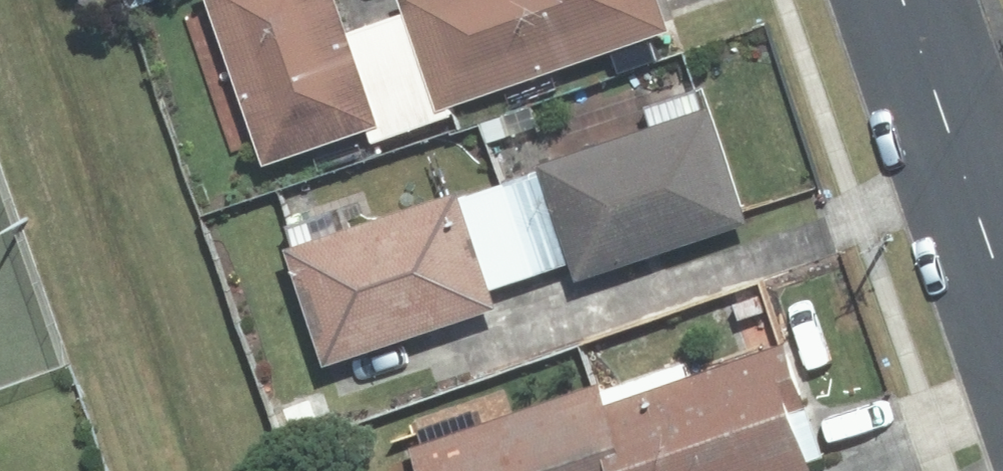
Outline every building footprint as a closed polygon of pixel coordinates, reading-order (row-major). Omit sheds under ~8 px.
[(275,158),(375,123),(380,135),(419,122),(383,16),(358,25),(349,0),(221,0),(275,158)] [(383,16),(419,122),(458,108),(455,100),(679,23),(671,0),(411,0),(413,6),(383,16)] [(657,34),(633,43),(641,64),(665,55),(657,34)] [(507,175),(537,269),(579,255),(585,273),(755,217),(718,102),(507,175)] [(507,175),(297,243),(334,357),(506,302),(499,282),(537,269),(507,175)] [(764,279),(735,289),(743,308),(771,298),(764,279)] [(814,401),(793,339),(605,400),(630,470),(811,470),(820,468),(800,405),(814,401)] [(605,400),(599,381),(418,442),(429,470),(630,470),(605,400)] [(330,391),(285,407),(295,432),(339,418),(330,391)]
